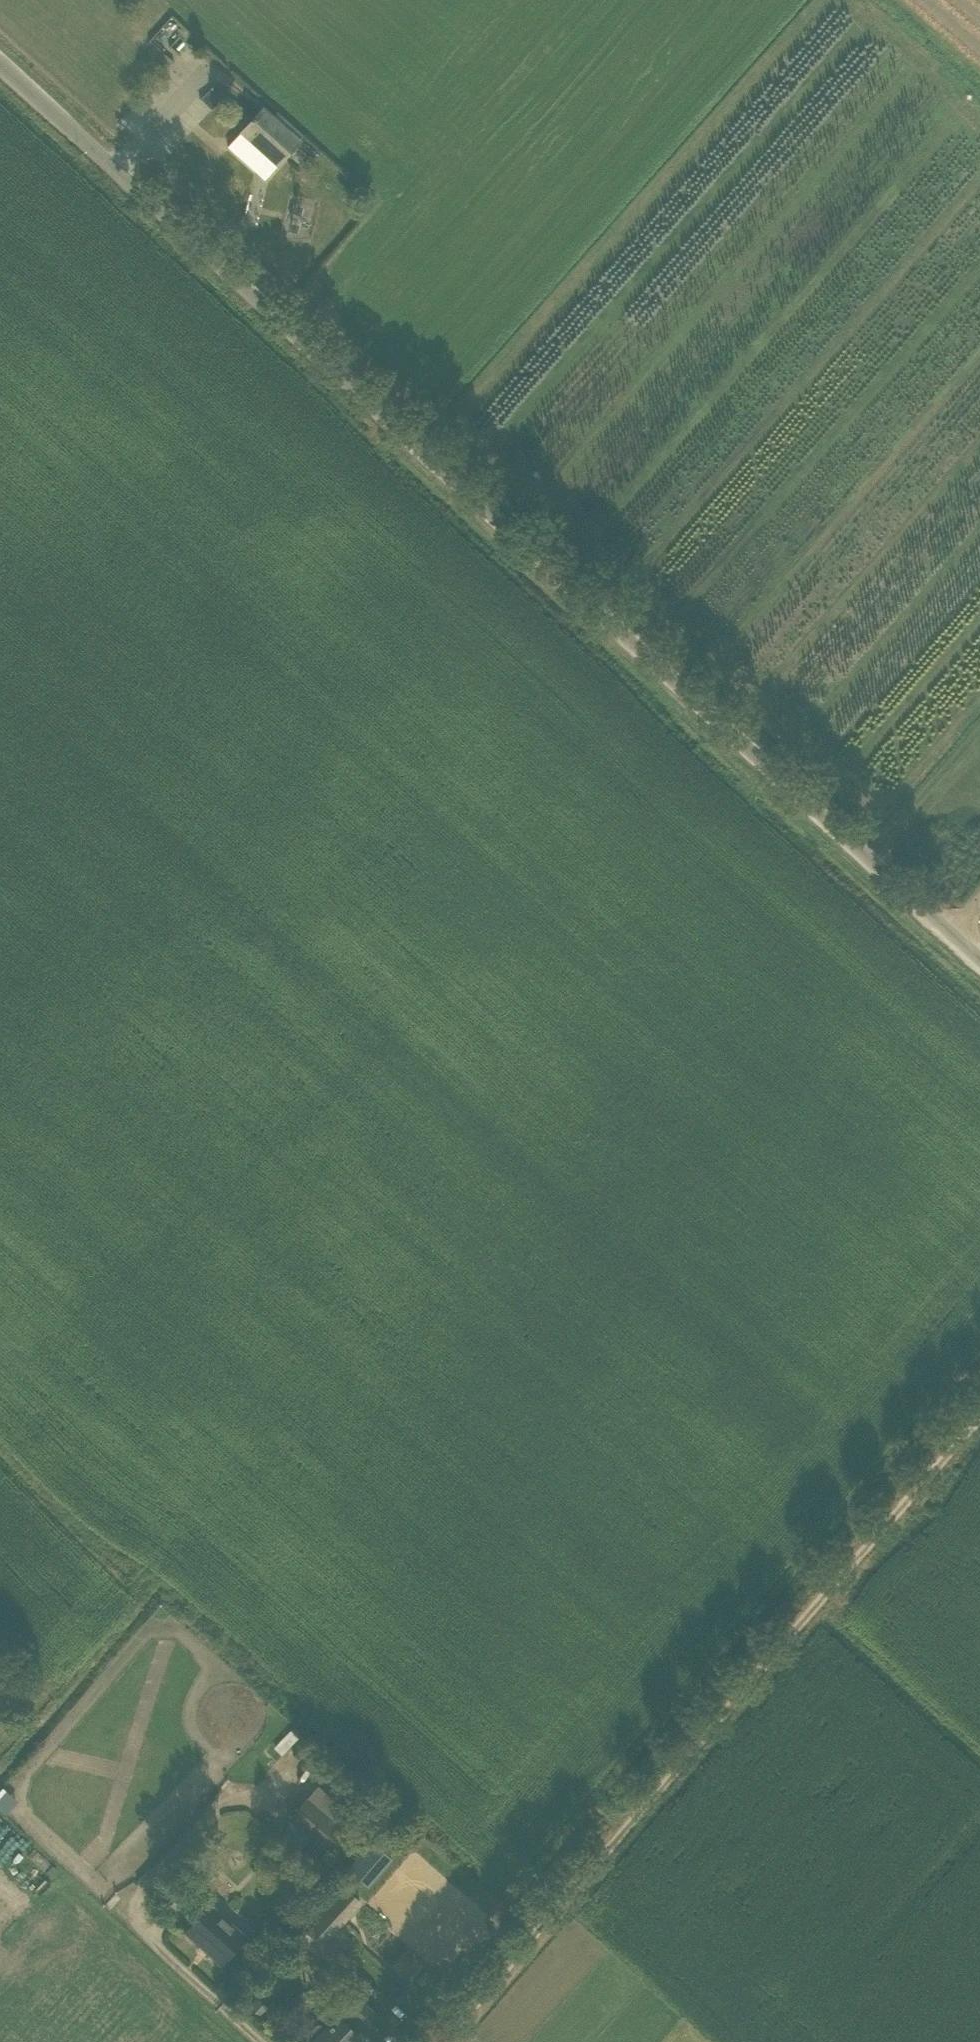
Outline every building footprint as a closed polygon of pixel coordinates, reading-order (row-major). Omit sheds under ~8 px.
[(278,112),(273,117),(262,108),(241,132),(278,165),(304,136),(278,112)] [(337,1824),(334,1822),(306,1798),(288,1820),(319,1845),(337,1824)] [(393,1858),(372,1840),(346,1870),(367,1888),(393,1858)] [(343,1891),(327,1910),(341,1923),(358,1905),(360,1902),(345,1889),(344,1890),(343,1891)] [(245,1937),(209,1905),(185,1931),(221,1963),(245,1937)] [(324,1961),(337,1946),(313,1925),(300,1939),(324,1961)] [(361,2026),(370,2034),(384,2018),(355,1993),(343,2008),(344,2009),(328,2027),(325,2024),(316,2025),(311,2031),(311,2039),(314,2041),(354,2041),(359,2037),(354,2033),(361,2026)]
